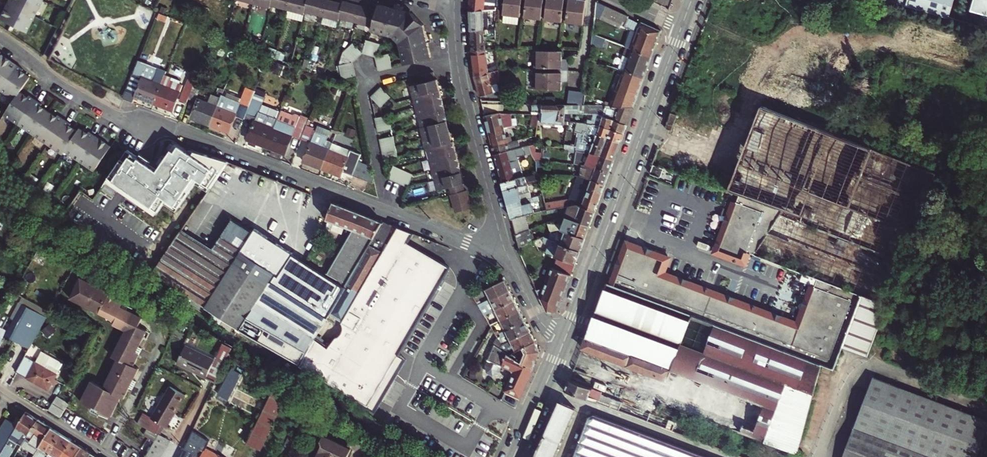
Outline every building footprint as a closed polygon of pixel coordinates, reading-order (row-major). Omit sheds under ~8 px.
[(1,12),(13,18),(11,22),(27,30),(43,0),(8,0),(1,12)] [(307,12),(308,9),(343,18),(343,16),(376,24),(375,31),(395,36),(404,44),(408,65),(436,58),(432,38),(429,25),(416,12),(389,6),(382,4),(381,9),(375,7),(377,0),(354,0),(353,2),(348,0),(347,0),(347,2),(341,1),(341,0),(248,0),(273,7),(274,3),(307,12)] [(473,11),(488,12),(489,0),(474,0),(473,11)] [(498,7),(504,7),(503,15),(504,15),(503,22),(519,24),(519,16),(520,17),(522,0),(499,0),(498,7)] [(545,0),(526,0),(527,0),(525,17),(543,19),(545,0)] [(545,20),(563,22),(565,6),(568,6),(569,0),(548,0),(545,20)] [(585,25),(588,1),(581,1),(577,0),(569,0),(568,6),(570,6),(568,23),(585,25)] [(958,0),(890,0),(953,19),(958,0)] [(968,23),(986,29),(986,0),(974,0),(968,23)] [(608,6),(599,2),(597,17),(603,19),(608,6)] [(614,9),(608,6),(603,19),(609,22),(614,9)] [(622,12),(614,9),(609,22),(616,25),(622,12)] [(473,11),(475,30),(488,30),(492,30),(491,12),(488,12),(473,11)] [(11,22),(13,18),(1,12),(0,16),(0,17),(11,22)] [(622,28),(624,25),(628,15),(622,12),(616,25),(622,28)] [(640,34),(634,50),(654,58),(664,31),(641,21),(640,23),(631,18),(632,17),(628,15),(624,25),(640,34)] [(205,31),(188,24),(186,29),(204,36),(205,31)] [(488,30),(475,30),(476,51),(488,50),(487,41),(498,41),(498,30),(492,30),(488,30)] [(958,39),(936,33),(935,36),(957,42),(958,39)] [(367,55),(373,56),(380,58),(384,45),(371,41),(367,55)] [(347,54),(357,64),(362,59),(367,55),(357,44),(347,54)] [(631,49),(624,45),(621,53),(628,56),(631,49)] [(564,62),(564,57),(564,50),(539,49),(539,67),(556,67),(557,70),(570,70),(570,62),(564,62)] [(491,72),(489,50),(488,50),(476,51),(478,75),(491,72)] [(634,50),(626,72),(646,79),(654,58),(634,50)] [(397,68),(396,62),(394,54),(380,58),(383,72),(397,68)] [(295,64),(278,57),(272,55),(269,62),(292,71),(295,64)] [(65,151),(65,150),(95,170),(105,155),(101,152),(108,142),(91,130),(89,132),(81,127),(78,131),(71,125),(73,123),(60,114),(58,117),(42,106),(44,103),(31,94),(29,97),(22,92),(32,76),(31,75),(23,70),(25,68),(20,64),(8,56),(0,66),(0,89),(16,100),(6,115),(63,154),(65,151)] [(157,103),(168,75),(158,72),(160,68),(139,60),(125,94),(125,98),(135,102),(137,96),(157,103)] [(602,69),(604,64),(593,60),(592,66),(602,69)] [(347,80),(360,77),(359,71),(357,64),(344,68),(345,75),(347,80)] [(570,70),(557,70),(557,72),(539,72),(539,89),(563,90),(563,82),(563,78),(570,78),(570,70)] [(497,92),(491,72),(478,75),(478,76),(482,96),(497,92)] [(626,72),(613,105),(613,106),(636,107),(646,79),(626,72)] [(431,150),(433,160),(436,170),(441,191),(450,189),(452,196),(466,192),(465,185),(467,185),(466,179),(463,169),(460,157),(458,147),(457,143),(455,143),(454,137),(451,124),(449,115),(447,105),(444,95),(442,86),(441,80),(438,81),(436,73),(423,76),(425,84),(415,87),(426,128),(424,129),(429,150),(431,150)] [(174,78),(168,75),(157,103),(174,110),(184,85),(173,81),(174,78)] [(182,101),(188,103),(190,98),(198,79),(192,76),(182,101)] [(199,77),(198,79),(190,98),(197,101),(205,80),(199,77)] [(226,89),(224,95),(243,102),(238,114),(242,115),(250,94),(256,95),(258,90),(259,87),(250,84),(247,92),(234,87),(235,85),(229,83),(226,89)] [(212,125),(224,95),(226,89),(222,87),(219,96),(214,94),(210,102),(201,99),(194,118),(212,125)] [(385,107),(390,102),(395,98),(385,88),(380,92),(375,97),(385,107)] [(268,147),(279,119),(279,118),(261,110),(264,103),(268,94),(258,90),(256,95),(248,114),(258,118),(249,140),(252,140),(251,143),(258,145),(258,143),(268,147)] [(250,94),(242,115),(247,117),(248,114),(256,95),(250,94)] [(224,95),(212,125),(231,132),(238,114),(243,102),(224,95)] [(282,110),(264,103),(261,110),(279,118),(282,110)] [(484,103),(487,112),(499,110),(499,104),(484,103)] [(613,105),(585,105),(535,104),(535,111),(546,112),(559,112),(559,122),(569,122),(569,120),(569,113),(574,113),(599,114),(616,119),(616,120),(629,124),(636,107),(613,106),(613,105)] [(888,303),(938,173),(764,105),(731,190),(744,194),(787,209),(757,252),(808,272),(822,277),(864,293),(888,303)] [(279,118),(279,119),(299,127),(296,135),(304,138),(310,124),(312,119),(299,114),(297,115),(283,110),(282,110),(279,118)] [(546,112),(535,111),(535,114),(541,115),(540,121),(545,121),(546,112)] [(559,122),(559,112),(546,112),(545,121),(547,124),(556,124),(559,122)] [(493,135),(508,132),(507,128),(515,126),(513,113),(501,115),(500,113),(488,116),(493,135)] [(394,129),(392,122),(390,114),(378,118),(381,132),(394,129)] [(592,119),(590,123),(599,125),(626,133),(629,124),(616,120),(616,119),(599,114),(597,120),(592,119)] [(674,130),(679,116),(675,114),(669,128),(674,130)] [(279,119),(268,147),(288,154),(296,135),(299,127),(279,119)] [(582,130),(583,130),(612,137),(623,141),(626,133),(599,125),(590,123),(583,122),(582,130)] [(317,127),(310,124),(304,138),(312,141),(317,127)] [(320,127),(317,132),(331,137),(333,131),(329,130),(330,126),(324,124),(323,128),(320,127)] [(612,137),(583,130),(583,133),(581,132),(578,150),(601,153),(616,159),(623,141),(612,137)] [(324,168),(332,149),(327,147),(330,140),(331,137),(317,132),(306,161),(324,168)] [(493,135),(495,144),(510,141),(510,143),(516,142),(515,139),(514,136),(509,137),(508,132),(493,135)] [(400,157),(397,143),(396,136),(382,139),(387,160),(400,157)] [(510,141),(495,144),(497,153),(522,147),(521,141),(516,142),(510,143),(510,141)] [(112,145),(108,142),(101,152),(105,155),(112,145)] [(353,149),(334,142),(332,149),(324,168),(343,176),(353,149)] [(522,147),(497,153),(505,182),(526,177),(522,163),(521,157),(534,153),(533,150),(532,145),(522,147)] [(175,205),(193,179),(210,190),(228,162),(194,151),(192,155),(179,146),(175,152),(172,150),(157,171),(143,161),(139,158),(137,162),(129,157),(113,182),(124,190),(150,208),(159,194),(175,205)] [(547,152),(533,150),(534,153),(536,159),(546,160),(547,152)] [(601,153),(578,150),(578,156),(594,159),(592,164),(593,165),(611,171),(612,171),(616,159),(601,153)] [(521,157),(522,163),(530,161),(531,165),(537,163),(536,159),(534,153),(521,157)] [(355,175),(377,183),(373,166),(361,161),(355,175)] [(657,164),(655,172),(665,175),(668,168),(657,164)] [(589,177),(607,184),(612,171),(611,171),(593,165),(589,177)] [(391,179),(412,187),(417,175),(418,173),(397,166),(391,179)] [(507,191),(530,186),(528,176),(526,177),(505,182),(507,191)] [(586,176),(581,189),(576,204),(578,204),(597,210),(607,184),(589,177),(586,176)] [(507,191),(511,204),(527,200),(526,194),(532,192),(530,186),(507,191)] [(576,188),(572,200),(574,205),(576,204),(581,189),(576,188)] [(454,212),(473,207),(469,191),(466,192),(452,196),(450,196),(454,212)] [(787,209),(744,194),(722,250),(748,260),(752,250),(757,252),(787,209)] [(200,204),(184,228),(156,268),(154,271),(153,273),(301,364),(317,338),(329,346),(338,336),(341,336),(345,332),(345,329),(345,327),(344,322),(386,251),(372,243),(384,221),(334,202),(328,219),(354,229),(329,273),(257,227),(254,231),(204,199),(200,204)] [(511,204),(514,218),(529,215),(549,210),(548,206),(540,208),(539,203),(534,204),(532,199),(527,200),(511,204)] [(574,205),(572,200),(554,203),(548,204),(548,206),(549,210),(562,207),(574,205)] [(578,217),(577,220),(592,225),(597,210),(578,204),(576,204),(574,205),(562,207),(564,213),(569,212),(567,216),(570,217),(571,215),(578,217)] [(514,218),(519,234),(532,229),(529,215),(514,218)] [(554,232),(563,228),(567,216),(558,220),(554,221),(549,223),(553,232),(554,232)] [(563,228),(587,237),(592,225),(577,220),(570,217),(567,216),(563,228)] [(394,225),(384,221),(372,243),(386,251),(394,225)] [(399,227),(386,251),(344,322),(345,327),(345,329),(345,332),(341,336),(338,336),(329,346),(317,338),(301,364),(349,392),(371,404),(380,388),(388,376),(397,359),(399,360),(400,361),(402,361),(404,361),(406,360),(407,359),(408,358),(409,356),(410,355),(410,353),(410,351),(410,349),(409,348),(408,346),(407,345),(405,344),(420,319),(451,267),(409,243),(415,233),(399,227)] [(582,250),(587,237),(563,228),(554,232),(551,238),(582,250)] [(534,234),(532,229),(519,234),(522,247),(536,241),(538,240),(535,233),(534,234)] [(582,250),(551,238),(547,237),(538,240),(536,241),(539,245),(547,242),(549,245),(551,245),(549,252),(559,256),(578,263),(582,250)] [(539,245),(541,249),(547,245),(546,251),(549,252),(551,245),(549,245),(547,242),(539,245)] [(632,246),(617,286),(824,364),(835,369),(846,341),(864,293),(822,277),(803,327),(787,321),(664,275),(670,260),(632,246)] [(560,311),(578,263),(559,256),(547,287),(540,290),(550,312),(556,314),(560,311)] [(101,409),(100,411),(109,416),(112,417),(122,398),(125,399),(132,388),(135,381),(141,370),(136,367),(142,355),(138,354),(142,347),(146,339),(150,332),(142,327),(146,318),(139,314),(132,310),(125,307),(127,303),(113,296),(115,293),(102,285),(94,281),(85,276),(74,297),(120,321),(118,325),(130,332),(116,357),(120,359),(105,386),(93,380),(82,401),(94,408),(95,406),(101,409)] [(8,335),(18,340),(38,304),(21,295),(28,283),(22,280),(4,312),(11,316),(17,319),(8,335)] [(506,280),(474,296),(477,301),(490,295),(493,299),(511,290),(506,280)] [(799,454),(824,364),(617,286),(610,283),(585,347),(603,354),(604,357),(609,359),(611,357),(670,380),(662,402),(799,454)] [(511,290),(493,299),(484,304),(480,306),(486,315),(490,313),(497,310),(516,300),(511,290)] [(889,303),(888,303),(864,293),(846,341),(871,350),(889,303)] [(497,310),(502,320),(522,311),(516,300),(497,310)] [(38,304),(18,340),(31,347),(51,311),(38,304)] [(522,311),(502,320),(507,330),(527,321),(522,311)] [(0,319),(0,345),(5,336),(8,330),(4,328),(11,316),(4,312),(0,319)] [(388,376),(390,375),(407,371),(408,370),(420,319),(405,344),(407,345),(408,346),(409,348),(410,349),(410,351),(410,353),(410,355),(409,356),(408,358),(407,359),(406,360),(404,361),(402,361),(400,361),(399,360),(397,359),(388,376)] [(531,331),(527,321),(507,330),(501,333),(497,335),(500,339),(503,345),(512,340),(531,331)] [(499,322),(491,325),(492,327),(496,333),(500,331),(502,329),(499,322)] [(531,331),(512,340),(503,345),(502,349),(509,353),(536,341),(531,331)] [(534,369),(509,353),(502,349),(503,345),(500,339),(497,344),(497,346),(492,361),(490,364),(490,372),(496,375),(502,371),(504,366),(514,370),(515,374),(507,391),(521,397),(531,376),(534,369)] [(542,352),(536,341),(509,353),(534,369),(542,352)] [(216,382),(226,361),(218,356),(216,359),(189,344),(179,361),(216,382)] [(27,355),(18,371),(50,388),(65,362),(52,355),(46,365),(27,355)] [(216,398),(206,417),(218,423),(244,375),(236,370),(220,401),(216,398)] [(986,440),(986,437),(986,418),(876,375),(863,408),(844,456),(979,456),(986,440)] [(279,380),(257,426),(251,439),(248,443),(262,450),(293,387),(279,380)] [(604,392),(571,380),(566,390),(617,409),(620,400),(603,394),(604,392)] [(151,416),(145,413),(140,422),(149,427),(158,432),(163,424),(171,411),(174,413),(185,393),(169,384),(151,416)] [(371,404),(349,392),(375,412),(380,388),(371,404)] [(63,417),(71,403),(59,395),(50,409),(63,417)] [(617,409),(664,426),(667,418),(620,400),(617,409)] [(577,409),(561,402),(553,421),(541,448),(536,456),(555,456),(577,409)] [(39,418),(28,411),(23,419),(16,431),(12,437),(1,455),(5,456),(6,456),(16,441),(22,445),(39,418)] [(166,425),(174,413),(171,411),(163,424),(166,425)] [(596,414),(591,417),(575,456),(709,456),(596,414)] [(15,422),(8,418),(5,424),(16,431),(23,419),(18,416),(15,422)] [(36,454),(53,427),(39,418),(22,445),(36,454)] [(251,439),(257,426),(248,422),(242,434),(251,439)] [(16,431),(5,424),(1,430),(12,437),(16,431)] [(63,433),(53,427),(36,454),(34,456),(35,456),(48,456),(63,433)] [(145,435),(156,442),(157,440),(168,447),(171,440),(158,432),(149,427),(145,435)] [(12,437),(1,430),(0,432),(0,456),(1,455),(12,437)] [(74,440),(63,433),(48,456),(63,456),(74,440)] [(216,451),(205,446),(208,440),(197,434),(190,448),(201,453),(199,456),(214,456),(216,451)] [(302,440),(289,434),(278,456),(294,456),(302,440)] [(347,456),(352,447),(324,434),(322,439),(323,444),(317,456),(347,456)] [(84,446),(74,440),(63,456),(77,456),(84,446)] [(156,442),(154,446),(165,452),(168,447),(157,440),(156,442)] [(93,452),(84,446),(77,456),(89,456),(93,452)] [(150,452),(159,456),(162,456),(165,452),(154,446),(150,452)] [(201,453),(190,448),(189,448),(184,456),(199,456),(201,453)]
